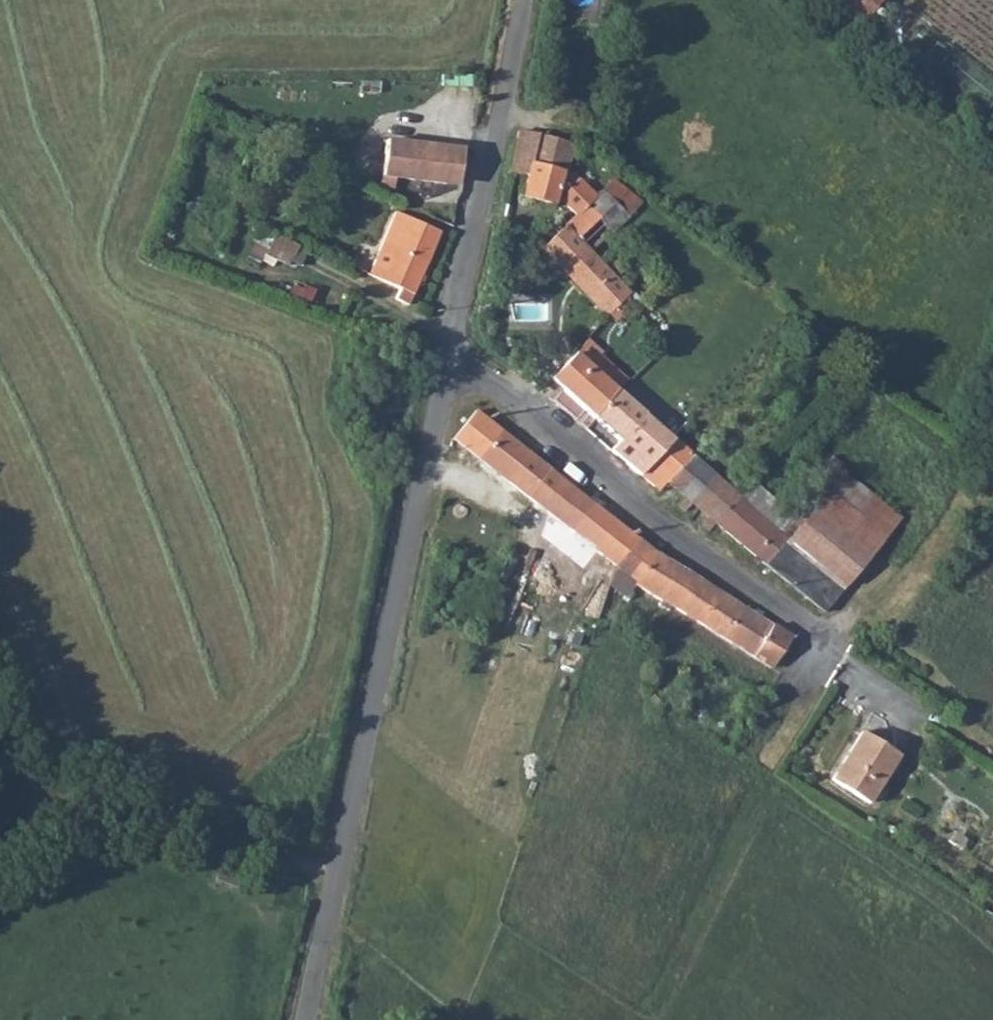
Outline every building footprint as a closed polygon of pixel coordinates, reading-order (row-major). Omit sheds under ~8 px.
[(882,0),(831,0),(863,25),(882,0)] [(515,135),(506,172),(522,176),(527,163),(533,141),(515,135)] [(533,141),(527,163),(562,171),(567,144),(534,135),(533,141)] [(457,180),(461,151),(385,141),(380,177),(445,185),(457,180)] [(527,163),(522,176),(518,195),(552,205),(555,195),(575,216),(586,206),(592,200),(562,171),(527,163)] [(592,200),(586,206),(611,233),(627,218),(601,192),(592,200)] [(380,279),(398,287),(394,299),(406,303),(437,231),(393,212),(380,244),(392,249),(380,279)] [(551,228),(556,234),(562,228),(566,224),(561,218),(551,228)] [(556,234),(539,250),(604,318),(625,297),(587,255),(562,228),(556,234)] [(367,274),(380,279),(392,249),(380,244),(367,274)] [(571,354),(546,380),(592,420),(624,384),(596,358),(584,368),(571,354)] [(624,384),(592,420),(615,440),(604,451),(636,477),(669,442),(626,404),(634,393),(624,384)] [(495,431),(477,458),(616,565),(633,538),(495,431)] [(669,442),(636,477),(654,492),(689,455),(672,439),(669,442)] [(689,455),(654,492),(662,498),(670,490),(679,498),(672,506),(681,514),(689,505),(704,519),(697,527),(704,533),(712,524),(736,498),(689,455)] [(736,498),(712,524),(820,615),(842,589),(748,507),(751,503),(750,497),(743,491),(736,498)] [(633,538),(616,565),(632,577),(632,581),(768,667),(787,637),(633,538)] [(857,733),(827,780),(862,802),(892,756),(857,733)]
